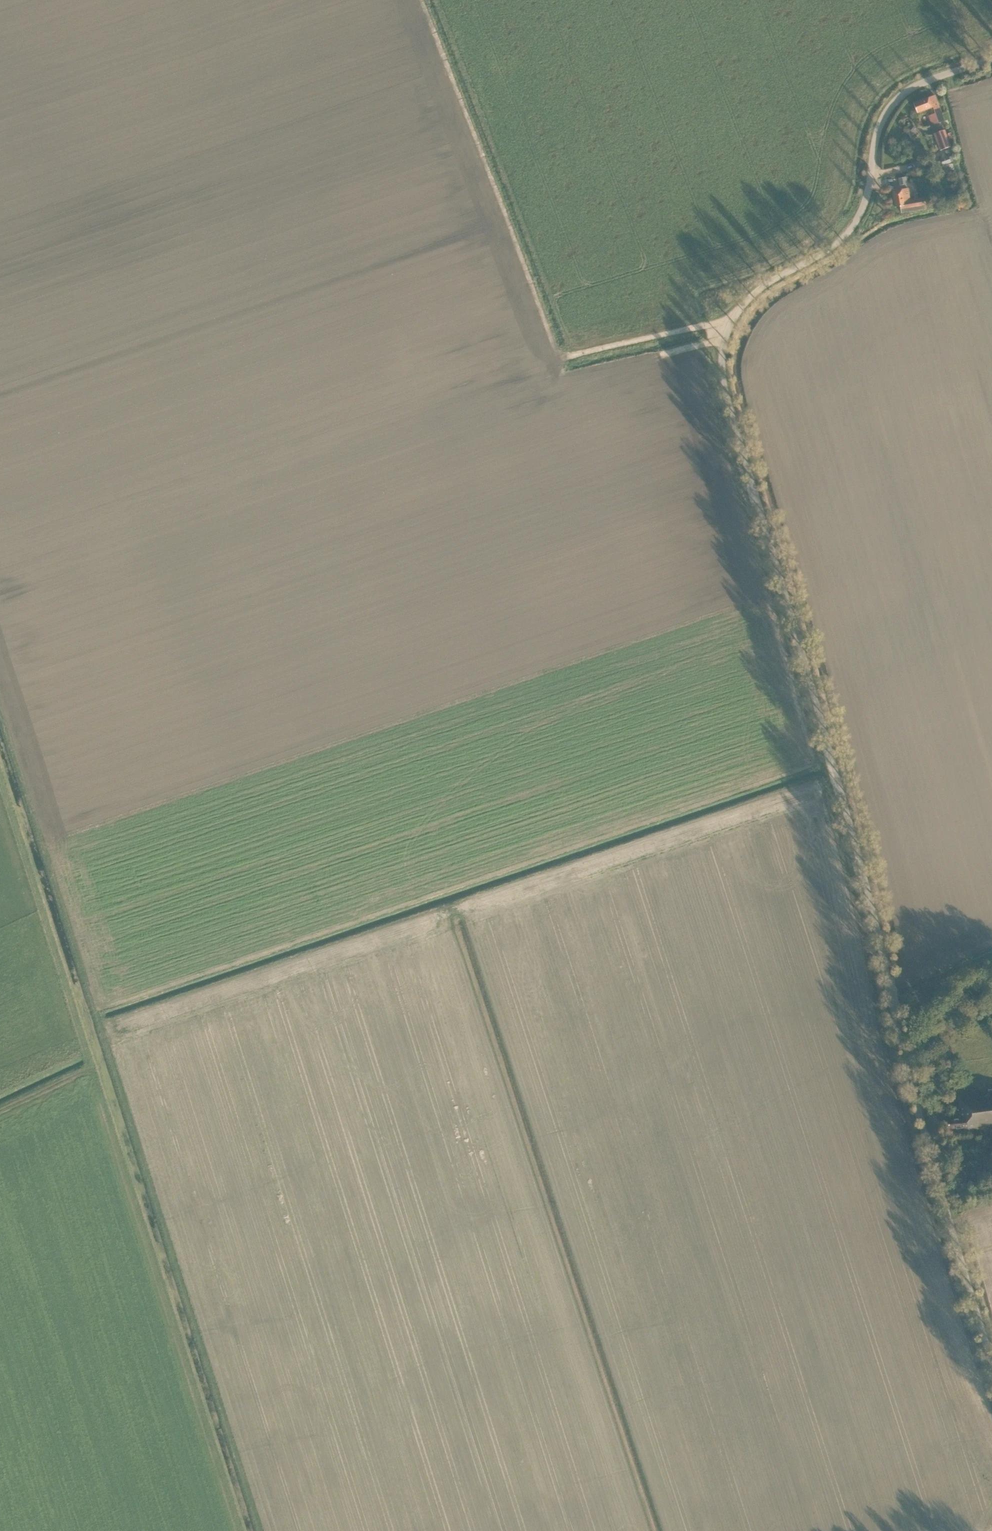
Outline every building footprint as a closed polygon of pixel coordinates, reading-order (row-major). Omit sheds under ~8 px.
[(944,121),(935,95),(913,103),(917,114),(933,108),(935,114),(928,116),(931,126),(944,121)] [(951,146),(944,130),(933,134),(940,150),(951,146)] [(952,161),(952,156),(949,157),(948,156),(940,159),(942,165),(952,161)] [(954,171),(953,163),(942,166),(944,174),(954,171)] [(910,200),(907,188),(892,191),(895,207),(900,206),(901,213),(926,208),(924,197),(910,200)] [(960,1093),(959,1115),(947,1116),(948,1129),(977,1126),(977,1132),(991,1131),(991,1090),(960,1093)]
